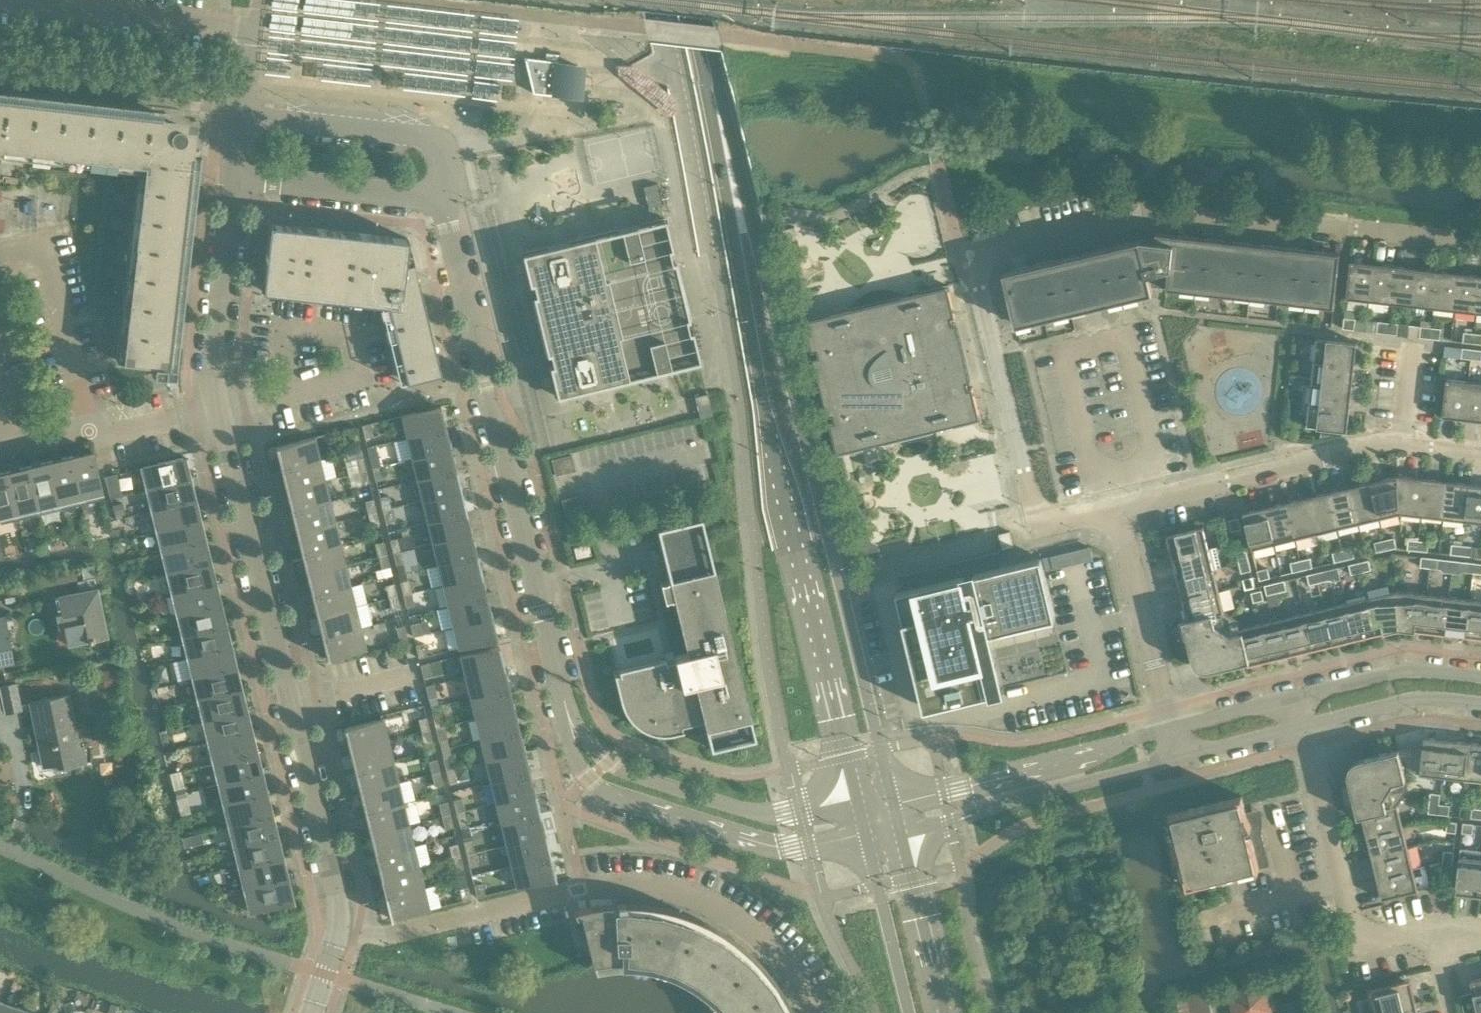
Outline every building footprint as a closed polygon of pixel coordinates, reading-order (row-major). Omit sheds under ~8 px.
[(533,93),(554,95),(558,97),(561,97),(565,98),(568,98),(572,98),(570,90),(575,90),(578,65),(558,63),(558,61),(524,57),(533,93)] [(2,158),(2,154),(137,170),(116,359),(155,364),(154,373),(175,376),(176,366),(170,365),(194,153),(188,152),(177,150),(179,142),(181,141),(182,141),(183,140),(185,139),(186,138),(186,136),(187,135),(187,134),(187,133),(187,132),(186,131),(186,129),(185,128),(183,127),(183,126),(181,125),(179,125),(177,125),(176,126),(175,126),(173,127),(172,129),(171,130),(171,132),(162,131),(164,114),(0,96),(0,162),(2,158)] [(643,187),(648,207),(661,204),(656,184),(643,187)] [(636,225),(521,253),(529,284),(549,365),(556,396),(671,368),(695,362),(698,361),(699,361),(699,359),(693,335),(692,330),(690,330),(688,331),(685,320),(689,319),(682,290),(674,260),(671,261),(668,250),(670,249),(672,249),(671,244),(665,220),(664,218),(660,219),(636,225)] [(379,298),(386,296),(406,381),(441,372),(410,247),(407,248),(408,238),(269,223),(262,290),(380,303),(379,298)] [(1156,232),(1155,240),(1140,238),(1004,271),(1017,324),(1153,291),(1152,286),(1334,307),(1340,253),(1156,232)] [(1347,298),(1369,300),(1373,263),(1351,261),(1347,298)] [(1369,300),(1391,303),(1395,265),(1373,263),(1369,300)] [(1391,303),(1412,305),(1416,268),(1395,265),(1391,303)] [(1412,305),(1434,308),(1438,270),(1416,268),(1412,305)] [(1434,308),(1455,310),(1459,273),(1438,270),(1434,308)] [(1455,310),(1477,312),(1480,275),(1459,273),(1455,310)] [(810,319),(805,320),(813,350),(813,351),(818,349),(820,356),(818,356),(812,358),(813,359),(811,359),(824,415),(826,414),(826,415),(832,414),(834,414),(835,420),(830,421),(838,452),(839,452),(842,451),(866,445),(867,447),(882,443),(882,442),(936,428),(937,430),(952,426),(952,425),(980,417),(973,387),(965,389),(964,382),(971,380),(971,379),(973,379),(959,323),(957,323),(957,322),(950,324),(948,318),(956,316),(948,285),(919,292),(919,290),(904,294),(904,296),(849,309),(849,307),(834,311),(834,313),(810,319)] [(1344,328),(1355,330),(1356,319),(1345,317),(1344,328)] [(1377,332),(1387,333),(1389,322),(1379,321),(1377,332)] [(1389,322),(1387,333),(1398,334),(1399,323),(1389,322)] [(1420,337),(1430,338),(1431,327),(1421,326),(1420,337)] [(1431,327),(1430,338),(1440,339),(1441,328),(1431,327)] [(1463,342),(1473,343),(1474,333),(1464,332),(1463,342)] [(1317,337),(1312,377),(1312,381),(1353,386),(1358,342),(1317,337)] [(1461,358),(1472,359),(1473,349),(1463,348),(1461,358)] [(258,349),(257,359),(268,361),(270,351),(258,349)] [(1472,359),(1480,360),(1480,350),(1473,349),(1472,359)] [(1290,383),(1301,384),(1302,376),(1291,375),(1290,383)] [(1312,385),(1312,381),(1312,377),(1302,376),(1301,384),(1312,385)] [(1442,416),(1465,418),(1469,381),(1446,379),(1442,416)] [(1312,381),(1312,385),(1307,425),(1348,430),(1353,386),(1312,381)] [(1480,420),(1480,383),(1469,381),(1465,418),(1480,420)] [(694,397),(699,417),(712,414),(707,394),(694,397)] [(440,406),(402,415),(407,437),(443,428),(446,427),(443,418),(440,406)] [(362,425),(365,437),(373,435),(370,423),(362,425)] [(348,429),(351,441),(359,439),(356,427),(348,429)] [(443,428),(407,437),(412,458),(451,448),(448,437),(446,427),(443,428)] [(314,437),(275,447),(278,459),(281,468),(283,468),(320,459),(314,437)] [(451,448),(412,458),(417,479),(454,470),(456,469),(454,460),(451,448)] [(93,449),(70,455),(82,503),(98,499),(97,494),(103,493),(103,491),(102,492),(92,451),(93,451),(93,449)] [(372,468),(381,466),(388,464),(386,453),(378,455),(378,453),(369,455),(372,468)] [(70,455),(49,460),(60,508),(82,503),(70,455)] [(141,466),(147,489),(190,479),(185,455),(183,456),(184,457),(143,467),(143,466),(141,466)] [(283,468),(281,468),(283,478),(286,489),(325,480),(336,477),(331,456),(320,459),(283,468)] [(363,457),(355,459),(355,460),(358,471),(358,472),(367,470),(363,457)] [(49,460),(28,465),(39,513),(60,508),(49,460)] [(28,465),(7,471),(18,518),(39,513),(28,465)] [(381,466),(372,468),(375,480),(384,478),(381,466)] [(454,470),(417,479),(422,500),(461,490),(458,479),(456,469),(454,470)] [(367,470),(358,472),(361,484),(370,482),(367,470)] [(7,471),(0,472),(0,518),(1,522),(18,518),(7,471)] [(1398,475),(1371,482),(1379,518),(1401,513),(1398,475)] [(1426,478),(1398,475),(1401,513),(1422,515),(1426,478)] [(1447,481),(1426,478),(1422,515),(1443,518),(1447,481)] [(147,489),(152,510),(195,500),(190,479),(147,489)] [(325,480),(286,489),(289,501),(291,510),(293,510),(330,501),(325,480)] [(1469,483),(1447,481),(1443,518),(1465,520),(1469,483)] [(1371,482),(1350,487),(1358,523),(1379,518),(1371,482)] [(1469,483),(1465,520),(1480,522),(1480,484),(1469,483)] [(1350,487),(1329,492),(1337,528),(1358,523),(1350,487)] [(461,490),(422,500),(427,521),(464,512),(466,512),(464,502),(461,490)] [(1329,492),(1308,497),(1316,533),(1337,528),(1329,492)] [(379,497),(382,510),(391,508),(388,495),(379,497)] [(1308,497),(1287,502),(1295,538),(1316,533),(1308,497)] [(365,501),(368,514),(377,512),(374,499),(365,501)] [(152,510),(157,531),(200,521),(195,500),(152,510)] [(293,510),(291,510),(293,520),(296,531),(335,522),(330,501),(293,510)] [(1287,502),(1266,507),(1274,543),(1295,538),(1287,502)] [(1274,543),(1266,507),(1244,512),(1252,549),(1274,543)] [(391,508),(382,510),(386,522),(394,520),(391,508)] [(377,512),(368,514),(371,526),(380,524),(377,512)] [(464,512),(427,521),(433,542),(471,533),(469,521),(466,512),(464,512)] [(687,653),(613,671),(620,701),(621,705),(623,708),(625,712),(627,715),(629,718),(632,721),(635,723),(638,726),(641,728),(644,730),(648,731),(651,732),(655,733),(659,734),(663,734),(667,734),(670,733),(674,733),(683,731),(682,726),(703,721),(710,748),(755,737),(701,516),(656,527),(669,579),(660,581),(664,600),(673,598),(687,653)] [(1229,520),(1232,531),(1242,529),(1239,518),(1229,520)] [(157,531),(162,552),(205,542),(200,521),(157,531)] [(866,521),(855,523),(859,543),(864,561),(882,556),(879,544),(871,540),(866,521)] [(335,522),(296,531),(299,543),(301,553),(304,552),(340,543),(335,522)] [(1167,535),(1173,557),(1209,548),(1204,526),(1167,535)] [(1010,531),(1000,533),(1003,548),(1014,545),(1010,531)] [(471,533),(433,542),(438,564),(474,555),(477,554),(474,544),(471,533)] [(1395,537),(1385,540),(1387,549),(1397,547),(1395,537)] [(390,540),(393,552),(401,550),(398,538),(390,540)] [(1408,549),(1418,550),(1419,540),(1409,539),(1408,549)] [(1387,549),(1385,540),(1375,542),(1377,552),(1387,549)] [(1419,540),(1418,550),(1428,551),(1429,541),(1419,540)] [(162,552),(167,573),(211,563),(205,542),(162,552)] [(376,544),(379,556),(387,554),(384,542),(376,544)] [(304,552),(301,553),(304,563),(307,574),(345,564),(340,543),(304,552)] [(573,547),(576,558),(591,554),(588,544),(573,547)] [(1451,554),(1461,555),(1462,545),(1452,544),(1451,554)] [(1462,545),(1461,555),(1471,556),(1473,546),(1462,545)] [(1173,557),(1178,578),(1214,569),(1222,567),(1217,546),(1209,548),(1173,557)] [(1353,547),(1343,550),(1345,560),(1355,557),(1353,547)] [(401,550),(393,552),(396,565),(404,563),(401,550)] [(1345,560),(1343,550),(1333,552),(1335,562),(1345,560)] [(1237,553),(1239,563),(1249,560),(1247,551),(1237,553)] [(387,554),(379,556),(382,569),(390,567),(387,554)] [(474,555),(438,564),(443,584),(482,575),(479,564),(477,554),(474,555)] [(1421,556),(1420,567),(1430,568),(1431,558),(1421,556)] [(977,630),(988,627),(989,633),(1056,617),(1041,557),(975,573),(975,575),(965,578),(964,576),(898,592),(925,707),(992,691),(983,652),(984,652),(982,643),(980,643),(977,630)] [(1311,558),(1301,560),(1303,570),(1313,567),(1311,558)] [(1431,558),(1430,568),(1440,569),(1443,572),(1452,573),(1453,560),(1442,559),(1431,558)] [(1249,560),(1239,563),(1242,573),(1252,570),(1249,560)] [(1303,570),(1301,560),(1291,562),(1293,572),(1303,570)] [(1369,560),(1359,562),(1362,572),(1372,569),(1369,560)] [(1453,560),(1452,573),(1460,574),(1463,571),(1473,572),(1474,562),(1464,561),(1453,560)] [(1362,572),(1359,562),(1349,564),(1352,574),(1362,572)] [(167,573),(173,594),(216,584),(211,563),(167,573)] [(345,564),(307,574),(309,585),(312,595),(314,594),(351,585),(345,564)] [(1338,567),(1317,572),(1320,582),(1330,580),(1333,581),(1341,580),(1338,567)] [(1258,570),(1260,580),(1270,578),(1268,568),(1258,570)] [(1178,578),(1183,599),(1219,590),(1214,569),(1178,578)] [(1320,582),(1317,572),(1307,575),(1310,584),(1320,582)] [(482,575),(443,584),(448,605),(485,597),(487,596),(484,586),(482,575)] [(58,628),(65,626),(68,644),(89,640),(89,641),(94,641),(93,639),(107,636),(95,577),(77,581),(79,591),(64,594),(68,611),(55,613),(58,628)] [(1243,579),(1246,589),(1256,587),(1253,577),(1243,579)] [(400,582),(403,594),(412,592),(409,580),(400,582)] [(1285,580),(1275,582),(1277,592),(1287,590),(1285,580)] [(1277,592),(1275,582),(1265,585),(1267,595),(1277,592)] [(314,594),(312,595),(314,605),(317,616),(356,606),(367,604),(362,583),(351,585),(314,594)] [(173,594),(178,615),(221,605),(216,584),(173,594)] [(386,586),(389,598),(397,596),(394,584),(386,586)] [(1183,599),(1188,618),(1188,620),(1224,611),(1219,590),(1183,599)] [(1252,592),(1254,602),(1264,599),(1262,590),(1252,592)] [(1397,591),(1367,598),(1376,634),(1400,628),(1397,591)] [(1427,594),(1397,591),(1400,628),(1423,631),(1427,594)] [(412,592),(403,594),(406,607),(415,605),(412,592)] [(1449,596),(1427,594),(1423,631),(1445,633),(1449,596)] [(397,596),(389,598),(392,611),(400,609),(397,596)] [(485,597),(448,605),(453,626),(492,617),(489,606),(487,596),(485,597)] [(1470,599),(1449,596),(1445,633),(1466,636),(1470,599)] [(1367,598),(1346,603),(1355,639),(1376,634),(1367,598)] [(1470,599),(1466,636),(1480,638),(1480,600),(1470,599)] [(1346,603),(1325,608),(1334,644),(1355,639),(1346,603)] [(356,606),(317,616),(320,627),(322,637),(324,636),(361,627),(372,625),(367,604),(356,606)] [(178,615),(183,636),(226,626),(221,605),(178,615)] [(1325,608),(1304,613),(1313,649),(1334,644),(1325,608)] [(1188,618),(1184,619),(1193,659),(1195,663),(1198,667),(1202,669),(1206,670),(1211,670),(1248,661),(1249,660),(1241,628),(1242,628),(1241,621),(1224,611),(1188,620),(1188,618)] [(1304,613),(1283,618),(1292,654),(1313,649),(1304,613)] [(492,617),(453,626),(458,648),(495,639),(497,639),(495,628),(492,617)] [(1283,618),(1262,623),(1271,659),(1292,654),(1283,618)] [(6,621),(0,622),(0,665),(13,662),(6,621)] [(410,624),(413,636),(422,634),(419,622),(410,624)] [(1262,623),(1242,628),(1241,628),(1249,660),(1248,661),(1249,665),(1271,659),(1262,623)] [(183,636),(188,657),(231,647),(226,626),(183,636)] [(396,628),(399,640),(408,638),(405,626),(396,628)] [(324,636),(322,637),(324,647),(327,659),(366,649),(361,627),(324,636)] [(415,645),(418,657),(427,655),(424,643),(415,645)] [(496,645),(460,654),(465,676),(504,667),(501,655),(499,645),(496,645)] [(188,657),(193,678),(236,668),(231,647),(188,657)] [(420,665),(423,677),(432,675),(429,663),(420,665)] [(504,667),(465,676),(470,697),(507,688),(509,688),(507,678),(504,667)] [(193,678),(198,699),(241,689),(236,668),(193,678)] [(6,714),(21,710),(15,683),(0,686),(0,687),(6,714)] [(425,686),(428,698),(437,696),(434,684),(425,686)] [(507,688),(470,697),(475,718),(514,708),(511,697),(509,688),(507,688)] [(198,699),(203,720),(246,710),(241,689),(198,699)] [(30,702),(44,767),(68,762),(69,767),(87,763),(83,745),(79,746),(68,694),(30,702)] [(514,708),(475,718),(480,739),(517,730),(519,729),(517,720),(514,708)] [(203,720),(208,741),(252,731),(246,710),(203,720)] [(433,715),(436,728),(444,726),(441,713),(433,715)] [(418,719),(421,732),(430,730),(427,717),(418,719)] [(346,727),(344,728),(346,738),(349,749),(388,740),(383,718),(346,727)] [(444,726),(436,728),(439,740),(447,738),(444,726)] [(517,730),(480,739),(486,760),(524,750),(522,739),(519,729),(517,730)] [(430,730),(421,732),(424,744),(433,742),(430,730)] [(208,741),(214,763),(257,752),(252,731),(208,741)] [(1420,774),(1443,776),(1447,739),(1424,736),(1420,774)] [(1443,776),(1464,779),(1468,741),(1447,739),(1443,776)] [(388,740),(349,749),(352,761),(354,770),(357,770),(393,761),(388,740)] [(1464,779),(1480,780),(1480,743),(1468,741),(1464,779)] [(1349,767),(1348,772),(1348,776),(1358,816),(1362,815),(1362,814),(1398,805),(1408,788),(1399,749),(1359,759),(1355,761),(1351,763),(1349,767)] [(524,750),(486,760),(491,781),(527,772),(530,772),(527,762),(524,750)] [(214,763),(219,784),(262,773),(257,752),(214,763)] [(443,757),(446,770),(454,768),(451,755),(443,757)] [(429,761),(432,774),(440,772),(437,759),(429,761)] [(357,770),(354,770),(357,780),(360,791),(398,782),(393,761),(357,770)] [(454,768),(446,770),(449,782),(457,780),(454,768)] [(440,772),(432,774),(435,786),(443,784),(440,772)] [(527,772),(491,781),(496,802),(535,793),(532,782),(530,772),(527,772)] [(219,784),(224,805),(267,794),(262,773),(219,784)] [(398,782),(360,791),(362,803),(365,813),(367,812),(404,803),(398,782)] [(535,793),(496,802),(501,823),(538,815),(540,814),(538,804),(535,793)] [(1439,804),(1441,794),(1431,793),(1429,803),(1439,804)] [(224,805),(229,826),(272,815),(267,794),(224,805)] [(1242,795),(1158,816),(1176,888),(1270,865),(1262,831),(1252,834),(1242,795)] [(453,800),(456,812),(465,810),(462,798),(453,800)] [(439,804),(442,816),(451,814),(447,802),(439,804)] [(367,812),(365,813),(367,822),(370,834),(409,824),(404,803),(367,812)] [(1439,804),(1429,803),(1428,813),(1438,814),(1439,804)] [(1450,805),(1439,804),(1438,814),(1449,815),(1450,805)] [(1362,815),(1367,835),(1403,826),(1398,805),(1362,814),(1362,815)] [(1480,819),(1480,809),(1472,808),(1471,818),(1480,819)] [(465,810),(456,812),(459,825),(468,823),(465,810)] [(451,814),(442,816),(445,829),(454,827),(451,814)] [(538,815),(501,823),(506,844),(545,835),(542,824),(540,814),(538,815)] [(229,826),(234,847),(277,836),(272,815),(229,826)] [(1446,831),(1456,833),(1457,822),(1447,821),(1446,831)] [(1462,833),(1473,834),(1474,824),(1463,823),(1462,833)] [(409,824),(370,834),(373,845),(375,855),(377,854),(414,845),(409,824)] [(1367,835),(1372,856),(1408,847),(1403,826),(1367,835)] [(545,835),(506,844),(511,865),(548,857),(550,856),(548,846),(545,835)] [(234,847),(239,868),(282,857),(277,836),(234,847)] [(463,842),(466,854),(475,852),(472,840),(463,842)] [(449,846),(452,858),(461,856),(458,844),(449,846)] [(377,854),(375,855),(377,864),(380,876),(419,866),(414,845),(377,854)] [(1372,856),(1377,877),(1413,868),(1408,847),(1372,856)] [(1478,896),(1480,867),(1480,851),(1460,848),(1459,856),(1455,893),(1478,896)] [(1444,851),(1443,861),(1453,862),(1454,852),(1444,851)] [(475,852),(466,854),(469,867),(478,865),(475,852)] [(461,856),(452,858),(455,871),(464,869),(461,856)] [(548,857),(511,865),(517,887),(555,878),(552,866),(550,856),(548,857)] [(239,868),(244,889),(288,878),(282,857),(239,868)] [(1453,862),(1443,861),(1442,871),(1452,872),(1453,862)] [(419,866),(380,876),(383,887),(385,897),(388,896),(424,887),(419,866)] [(1413,868),(1377,877),(1382,899),(1418,890),(1413,868)] [(288,878),(244,889),(250,912),(251,912),(251,911),(292,901),(292,902),(293,901),(288,878)] [(474,885),(477,897),(485,895),(482,882),(474,885)] [(460,889),(463,901),(471,899),(468,886),(460,889)] [(388,896),(385,897),(388,907),(391,919),(429,909),(424,887),(388,896)] [(573,910),(575,916),(580,914),(590,953),(592,964),(592,965),(593,965),(606,962),(619,961),(632,961),(645,962),(658,965),(670,969),(682,975),(694,981),(690,987),(701,995),(711,1004),(719,1012),(794,1012),(793,1012),(788,1001),(782,991),(776,981),(769,972),(762,964),(753,955),(745,947),(736,940),(726,933),(716,927),(706,922),(695,917),(684,913),(673,909),(662,906),(650,905),(639,903),(627,903),(615,903),(602,904),(591,905),(579,908),(573,910)] [(1473,992),(1461,995),(1465,1012),(1480,1012),(1480,978),(1471,980),(1473,992)] [(1416,1006),(1410,979),(1370,989),(1376,1012),(1386,1012),(1416,1006)] [(1346,988),(1344,988),(1338,990),(1344,1012),(1353,1012),(1346,988)] [(1275,1012),(1307,1012),(1304,1000),(1274,1008),(1275,1012)] [(26,1010),(5,1003),(2,1012),(25,1012),(26,1010)]
